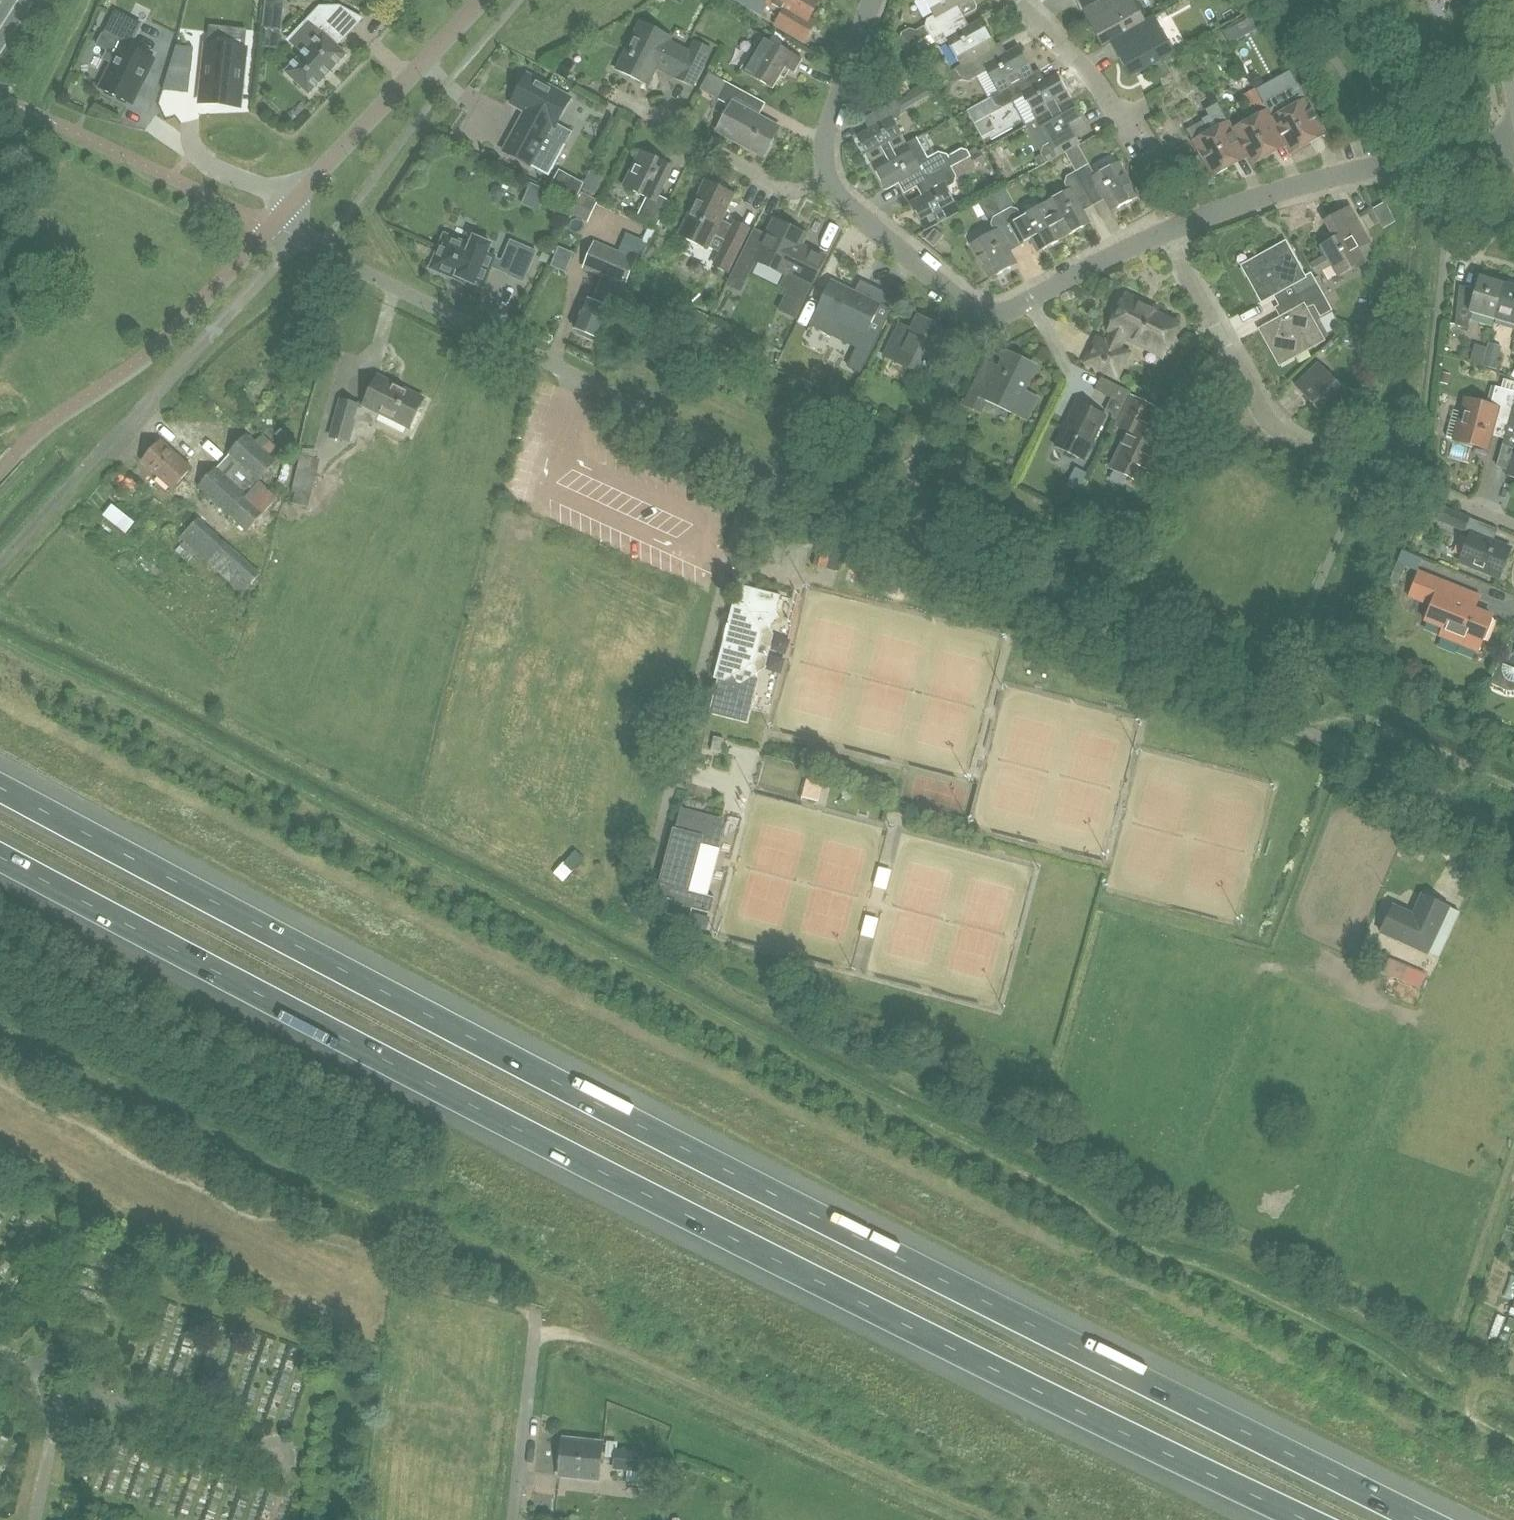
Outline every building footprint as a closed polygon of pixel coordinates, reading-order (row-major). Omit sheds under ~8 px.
[(762,13),(767,4),(784,14),(777,26),(804,42),(815,23),(808,19),(820,0),(740,0),(762,13)] [(960,19),(954,8),(969,0),(925,0),(934,16),(927,20),(925,26),(910,34),(915,44),(930,35),(960,19)] [(1103,0),(1076,0),(1082,12),(1103,0)] [(1110,42),(1146,22),(1134,0),(1103,0),(1082,12),(1102,47),(1110,42)] [(266,1),(263,28),(281,30),(284,3),(266,1)] [(287,70),(285,72),(287,74),(288,74),(308,93),(307,93),(309,95),(311,93),(311,92),(345,56),(345,57),(347,55),(345,53),(337,46),(350,32),(334,16),(342,8),(340,6),(320,7),(308,20),(327,39),(317,50),(312,45),(301,56),(287,71),(287,70)] [(1146,22),(1110,42),(1130,78),(1150,67),(1151,66),(1162,60),(1174,53),(1155,18),(1146,22)] [(961,67),(996,47),(982,20),(966,29),(960,19),(930,35),(935,44),(942,46),(948,42),(961,67)] [(632,38),(617,69),(623,72),(648,85),(657,68),(693,86),(711,51),(695,42),(690,52),(670,42),(671,38),(640,22),(632,38)] [(113,64),(100,88),(133,104),(155,60),(128,46),(133,36),(108,23),(103,34),(123,44),(113,64)] [(1243,38),(1235,24),(1224,30),(1231,44),(1243,38)] [(763,36),(742,71),(773,89),(786,68),(794,73),(802,59),(763,36)] [(207,45),(201,99),(240,103),(246,49),(245,49),(207,45)] [(999,94),(1034,74),(1019,48),(1004,56),(998,46),(996,47),(961,67),(956,69),(962,80),(965,86),(988,73),(999,94)] [(176,48),(169,70),(191,73),(193,50),(176,48)] [(1151,66),(1150,67),(1157,80),(1159,80),(1170,73),(1162,60),(1151,66)] [(756,98),(728,83),(707,72),(697,89),(731,107),(718,131),(763,156),(779,127),(749,111),(756,98)] [(1037,120),(1072,101),(1057,75),(1041,83),(1036,73),(1034,74),(999,94),(992,97),(995,103),(997,107),(1000,107),(1003,108),(1024,96),(1037,120)] [(511,104),(525,112),(504,152),(549,176),(566,146),(547,135),(552,126),(555,128),(557,124),(571,99),(527,75),(511,104)] [(902,92),(894,80),(871,95),(879,107),(902,92)] [(1291,154),(1312,142),(1326,134),(1315,114),(1299,85),(1264,105),(1267,111),(1271,119),(1286,146),(1291,154)] [(1250,107),(1261,101),(1255,89),(1244,95),(1250,107)] [(907,97),(897,102),(902,111),(912,105),(915,103),(910,95),(907,97)] [(975,123),(987,116),(1003,108),(1000,107),(997,107),(995,103),(992,97),(992,98),(968,111),(975,123)] [(872,163),(907,144),(894,121),(900,117),(902,111),(897,102),(897,101),(867,118),(873,129),(857,137),(872,163)] [(1072,101),(1037,120),(1050,144),(1044,147),(1041,154),(1042,155),(1047,163),(1065,153),(1077,147),(1071,136),(1086,127),(1072,101)] [(1232,130),(1228,122),(1219,105),(1208,111),(1217,128),(1193,142),(1212,177),(1247,157),(1232,130)] [(1286,146),(1271,119),(1267,111),(1232,130),(1247,157),(1252,165),(1286,146)] [(966,153),(965,151),(958,149),(945,156),(945,155),(935,152),(924,158),(914,140),(907,144),(872,163),(886,190),(902,181),(908,192),(920,185),(950,168),(969,158),(966,153)] [(1065,153),(1076,172),(1092,202),(1103,196),(1112,212),(1138,197),(1119,162),(1095,176),(1091,169),(1078,146),(1077,147),(1065,153)] [(974,149),(966,153),(969,158),(977,153),(974,149)] [(643,152),(626,188),(647,198),(636,220),(656,229),(670,201),(657,195),(671,166),(643,152)] [(1042,155),(1035,159),(1040,167),(1047,163),(1042,155)] [(950,168),(920,185),(926,195),(910,204),(925,231),(960,211),(947,187),(953,184),(955,177),(950,168)] [(584,184),(559,171),(551,186),(576,199),(584,184)] [(1082,208),(1092,202),(1076,172),(1067,177),(1065,184),(1069,190),(1067,191),(1065,190),(1063,190),(1060,190),(1058,191),(1057,192),(1056,193),(1055,194),(1055,195),(1054,196),(1054,197),(1054,198),(1045,203),(1064,238),(1091,224),(1082,208)] [(704,182),(679,234),(709,248),(715,236),(726,241),(714,265),(729,271),(749,230),(735,223),(733,226),(722,221),(734,196),(704,182)] [(1385,202),(1372,209),(1383,229),(1395,222),(1385,202)] [(1038,253),(1064,238),(1045,203),(1021,216),(1018,210),(1011,208),(1002,213),(1019,243),(1029,237),(1038,253)] [(1335,239),(1321,247),(1337,277),(1365,261),(1358,249),(1370,242),(1351,207),(1325,222),(1335,239)] [(1008,249),(1019,243),(1002,213),(993,218),(992,224),(995,231),(971,244),(991,279),(1017,264),(1008,249)] [(754,230),(727,285),(737,290),(746,270),(750,272),(756,260),(787,275),(788,274),(811,285),(825,257),(802,245),(806,236),(774,220),(766,236),(754,230)] [(643,242),(649,245),(656,230),(650,227),(643,242)] [(943,237),(934,230),(926,239),(934,246),(943,237)] [(491,267),(508,274),(508,275),(524,282),(537,252),(511,241),(502,262),(494,258),(495,257),(445,236),(432,268),(451,276),(452,274),(463,279),(462,281),(464,281),(465,279),(475,284),(476,282),(483,285),(491,267)] [(1296,296),(1318,284),(1311,273),(1304,277),(1286,243),(1243,266),(1262,301),(1291,285),(1296,296)] [(575,329),(584,333),(585,337),(592,340),(596,338),(599,339),(622,284),(625,285),(635,261),(617,253),(595,244),(584,268),(604,276),(593,302),(587,300),(586,302),(582,303),(578,310),(581,314),(575,329)] [(560,247),(552,266),(563,270),(567,272),(575,253),(560,247)] [(1495,319),(1506,284),(1479,277),(1472,301),(1458,297),(1455,325),(1467,329),(1472,313),(1495,319)] [(861,297),(854,293),(832,282),(818,312),(819,312),(812,327),(836,338),(843,324),(864,334),(870,323),(883,330),(898,298),(868,284),(861,297)] [(1333,313),(1324,295),(1318,284),(1296,296),(1302,306),(1260,330),(1280,365),(1323,341),(1307,310),(1317,308),(1323,318),(1333,313)] [(1506,284),(1495,319),(1513,325),(1513,287),(1506,284)] [(1098,340),(1087,362),(1116,376),(1127,354),(1118,350),(1124,336),(1139,343),(1140,339),(1166,352),(1178,325),(1139,307),(1141,303),(1126,296),(1110,329),(1113,331),(1107,344),(1098,340)] [(706,320),(696,316),(694,314),(690,323),(701,329),(706,320)] [(897,334),(886,355),(899,361),(899,360),(923,371),(922,373),(934,379),(944,358),(933,353),(944,330),(919,318),(908,339),(897,334)] [(1496,370),(1500,356),(1487,352),(1484,363),(1483,366),(1496,370)] [(981,374),(966,405),(981,412),(988,397),(1013,410),(1012,412),(1026,419),(1036,398),(1023,392),(1035,367),(1008,353),(995,381),(981,374)] [(1295,386),(1304,395),(1323,415),(1346,393),(1319,364),(1295,386)] [(341,400),(331,437),(348,442),(354,420),(374,426),(380,414),(410,428),(419,410),(424,408),(422,403),(424,399),(378,377),(362,409),(358,407),(358,405),(341,400)] [(1117,421),(1125,405),(1131,392),(1101,377),(1095,390),(1112,399),(1106,411),(1113,415),(1111,418),(1117,421)] [(1510,417),(1513,406),(1513,403),(1513,382),(1504,379),(1501,388),(1496,387),(1490,406),(1487,406),(1465,400),(1461,413),(1459,423),(1451,421),(1446,437),(1454,439),(1454,440),(1488,449),(1492,435),(1497,414),(1510,417)] [(1129,431),(1111,468),(1140,482),(1163,435),(1146,426),(1155,408),(1133,397),(1118,426),(1129,431)] [(1077,401),(1055,446),(1084,460),(1106,416),(1077,401)] [(1513,406),(1510,417),(1504,439),(1503,444),(1513,449),(1513,406)] [(199,488),(248,531),(278,498),(259,481),(277,461),(247,434),(229,454),(230,455),(218,468),(217,468),(199,488)] [(161,440),(142,462),(173,490),(192,468),(161,440)] [(1506,475),(1513,478),(1513,454),(1506,475)] [(294,481),(314,486),(316,476),(312,476),(313,467),(298,464),(294,481)] [(1464,531),(1469,518),(1434,504),(1429,516),(1464,531)] [(243,594),(260,574),(200,520),(182,541),(243,594)] [(1472,533),(1460,562),(1498,578),(1510,548),(1472,533)] [(1402,581),(1407,568),(1398,564),(1393,577),(1400,580),(1402,581)] [(1474,594),(1441,581),(1419,572),(1409,597),(1431,605),(1425,621),(1444,628),(1440,636),(1477,651),(1492,616),(1468,607),(1474,594)] [(709,714),(748,724),(759,680),(754,664),(762,634),(760,631),(774,622),(770,615),(777,611),(781,596),(742,586),(738,603),(734,602),(714,679),(718,680),(709,714)] [(1510,640),(1489,684),(1504,691),(1506,691),(1507,692),(1509,692),(1511,692),(1513,692),(1513,642),(1510,640)] [(711,751),(721,753),(724,739),(714,737),(711,751)] [(802,797),(803,797),(818,801),(825,775),(809,771),(808,771),(802,797)] [(693,908),(711,913),(715,898),(686,890),(700,836),(716,840),(721,818),(681,808),(676,829),(673,828),(659,884),(661,885),(657,899),(670,902),(693,908)] [(1428,955),(1450,907),(1428,897),(1416,923),(1391,911),(1381,933),(1428,955)] [(690,920),(693,908),(670,902),(666,914),(690,920)] [(1407,967),(1401,981),(1419,988),(1425,975),(1407,967)] [(563,1439),(559,1475),(599,1479),(603,1444),(563,1439)] [(607,1440),(605,1456),(615,1457),(616,1450),(618,1450),(619,1442),(607,1440)] [(612,1481),(642,1485),(646,1453),(618,1450),(616,1450),(615,1457),(612,1481)] [(673,1481),(676,1462),(645,1458),(644,1470),(643,1477),(673,1481)]
